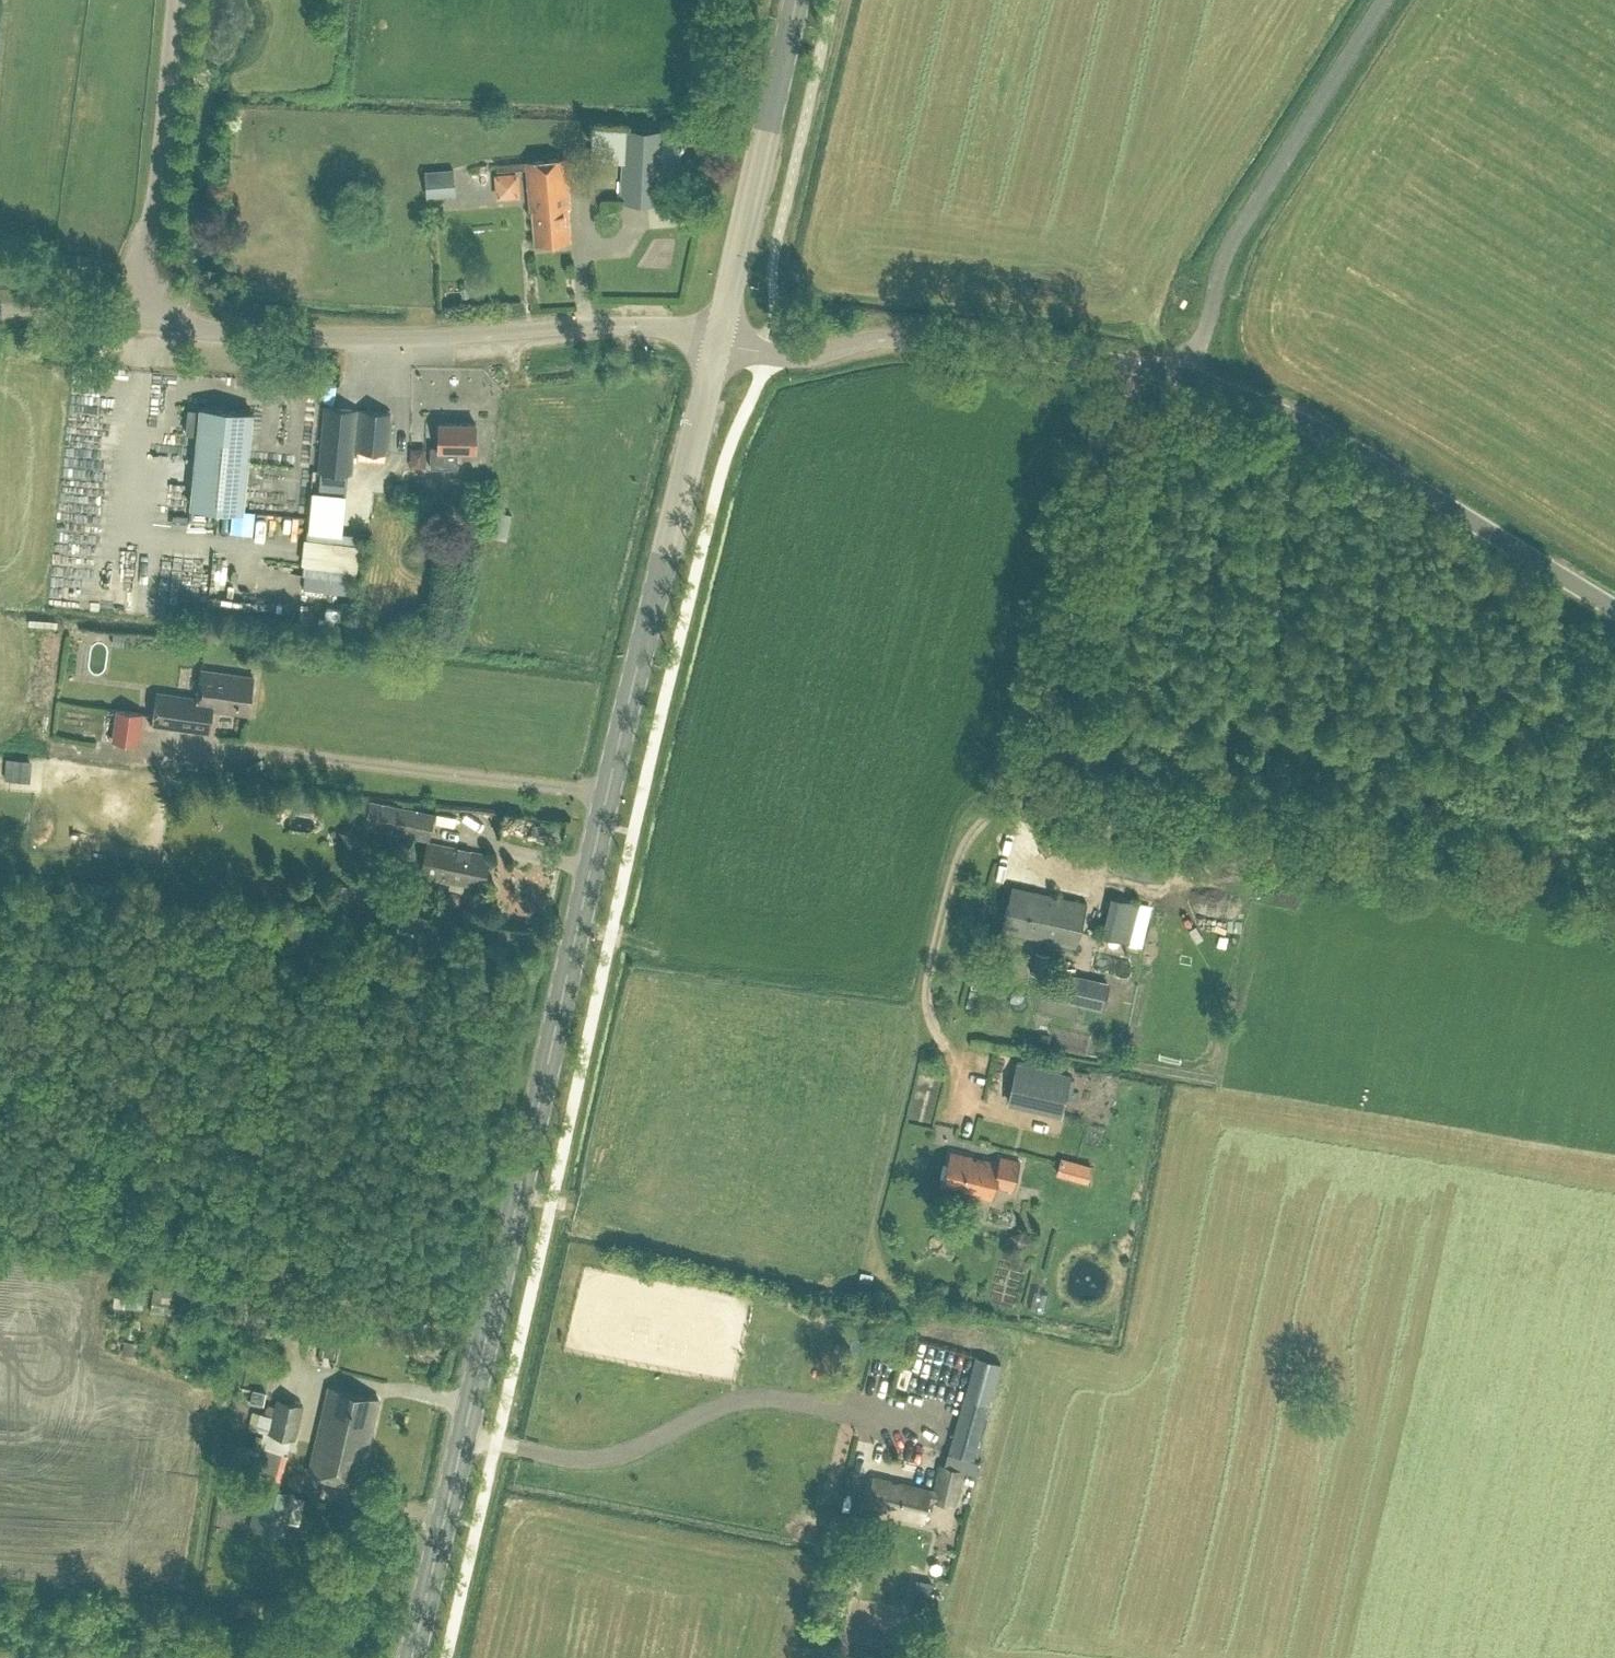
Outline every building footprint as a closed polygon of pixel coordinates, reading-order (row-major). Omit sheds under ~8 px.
[(620,200),(660,202),(663,129),(624,127),(620,200)] [(569,239),(566,206),(569,205),(564,157),(526,161),(531,210),(533,211),(536,242),(569,239)] [(489,197),(513,196),(512,166),(488,167),(489,197)] [(460,198),(458,179),(431,182),(433,201),(460,198)] [(502,269),(488,268),(487,285),(500,286),(502,269)] [(351,473),(357,408),(325,404),(318,470),(351,473)] [(243,509),(252,411),(200,406),(200,408),(188,407),(186,431),(197,432),(190,504),(243,509)] [(391,415),(357,413),(353,455),(387,457),(391,415)] [(476,423),(439,422),(438,448),(430,448),(430,467),(457,467),(457,449),(475,450),(476,423)] [(405,476),(406,463),(396,461),(394,475),(405,476)] [(425,512),(421,529),(442,533),(446,515),(425,512)] [(156,693),(153,724),(209,731),(212,709),(248,713),(253,675),(201,669),(197,697),(156,693)] [(116,711),(113,741),(135,744),(138,713),(116,711)] [(46,737),(86,738),(86,724),(46,724),(46,737)] [(37,768),(38,741),(25,740),(24,767),(37,768)] [(23,762),(22,743),(0,744),(1,763),(23,762)] [(434,814),(370,800),(364,825),(429,839),(434,814)] [(420,874),(483,887),(490,855),(427,842),(420,874)] [(354,867),(350,889),(380,895),(385,874),(354,867)] [(1076,945),(1086,903),(1011,886),(1001,928),(1076,945)] [(1141,901),(1110,894),(1101,932),(1132,939),(1141,901)] [(1036,950),(1031,971),(1044,974),(1049,953),(1036,950)] [(1108,980),(1064,970),(1058,998),(1102,1008),(1108,980)] [(1070,1074),(1016,1061),(1008,1097),(1062,1109),(1070,1074)] [(946,1133),(945,1117),(929,1117),(930,1134),(946,1133)] [(949,1150),(941,1186),(960,1190),(958,1197),(976,1202),(978,1194),(991,1197),(995,1180),(999,1181),(998,1186),(1011,1189),(1018,1160),(999,1155),(998,1161),(949,1150)] [(147,1277),(146,1300),(172,1301),(173,1277),(147,1277)] [(234,1299),(231,1318),(253,1321),(252,1331),(272,1334),(277,1301),(247,1297),(247,1301),(234,1299)] [(330,1387),(309,1471),(358,1483),(378,1399),(330,1387)] [(966,1392),(950,1451),(972,1457),(989,1398),(966,1392)] [(295,1437),(303,1402),(274,1396),(267,1431),(295,1437)] [(882,1440),(882,1454),(907,1454),(906,1439),(882,1440)] [(287,1451),(249,1443),(245,1461),(263,1465),(262,1473),(281,1477),(287,1451)] [(954,1503),(962,1469),(941,1464),(935,1490),(873,1475),(866,1507),(923,1520),(929,1497),(954,1503)] [(259,1484),(254,1508),(260,1510),(255,1529),(302,1539),(310,1503),(305,1502),(305,1498),(294,1496),(295,1491),(259,1484)]
